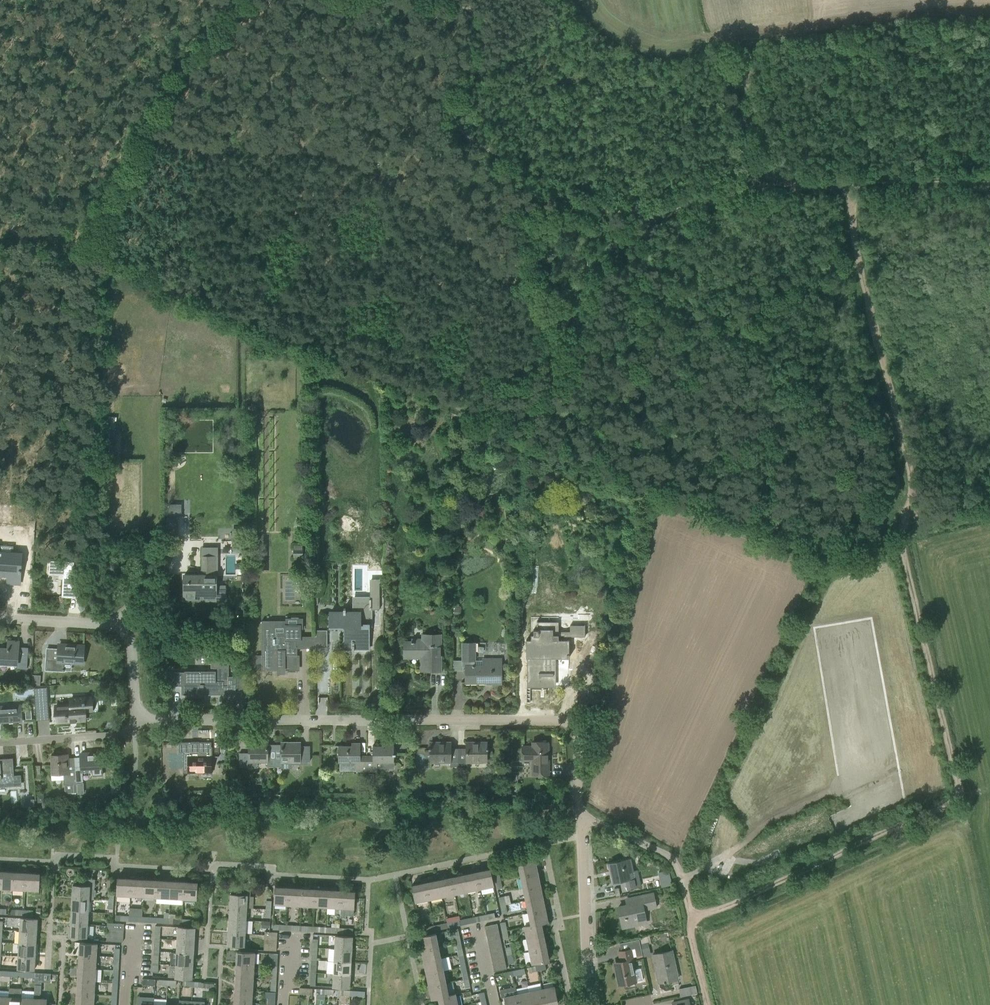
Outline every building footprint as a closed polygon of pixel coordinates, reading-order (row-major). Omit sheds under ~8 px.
[(316,497),(317,511),(324,511),(324,497),(316,497)] [(181,504),(169,504),(169,516),(181,516),(181,504)] [(185,529),(191,529),(190,516),(167,516),(167,534),(185,533),(185,529)] [(7,577),(7,583),(20,584),(22,553),(0,552),(0,576),(7,577)] [(218,556),(215,556),(202,556),(202,558),(203,558),(203,575),(184,575),(184,598),(197,598),(197,591),(206,591),(206,595),(216,595),(216,561),(218,561),(218,556)] [(49,560),(49,566),(49,576),(50,573),(59,574),(59,571),(59,570),(65,570),(65,578),(64,578),(62,596),(59,595),(59,596),(79,597),(79,600),(80,580),(83,580),(83,568),(73,568),(73,561),(49,560)] [(330,613),(328,613),(328,626),(344,626),(344,650),(345,650),(345,643),(368,643),(368,625),(371,625),(371,609),(379,609),(379,579),(370,579),(371,599),(369,599),(369,602),(354,602),(354,612),(330,612),(330,613)] [(297,668),(297,646),(296,646),(296,640),(300,640),(300,625),(285,625),(285,633),(273,633),(273,621),(261,621),(262,656),(257,656),(257,668),(262,668),(262,670),(278,670),(278,665),(284,665),(284,668),(297,668)] [(531,638),(526,638),(526,656),(527,656),(529,656),(529,661),(527,661),(527,676),(527,686),(551,686),(551,676),(551,675),(552,675),(552,673),(550,673),(550,672),(543,672),(543,656),(550,656),(569,656),(569,638),(559,638),(558,633),(553,633),(553,627),(537,627),(537,628),(533,628),(533,633),(531,633),(531,638)] [(318,643),(327,642),(327,630),(317,630),(318,643)] [(422,634),(422,638),(412,638),(411,641),(404,641),(404,657),(421,657),(421,672),(422,672),(422,671),(421,671),(421,664),(428,664),(428,670),(440,670),(440,634),(422,634)] [(17,664),(17,668),(27,669),(28,654),(18,654),(19,642),(8,641),(8,648),(0,648),(0,663),(17,664)] [(501,660),(483,660),(476,660),(476,642),(461,642),(462,660),(463,660),(463,666),(466,666),(466,682),(461,682),(487,682),(487,679),(501,679),(501,669),(501,660)] [(46,656),(45,666),(45,670),(56,671),(56,670),(64,670),(65,662),(83,663),(83,657),(85,657),(86,652),(84,652),(84,645),(74,645),(74,646),(58,646),(57,662),(55,662),(56,659),(46,659),(46,656)] [(235,692),(235,677),(228,677),(228,659),(211,658),(211,668),(214,668),(214,672),(205,672),(205,681),(195,681),(195,672),(174,672),(174,686),(181,686),(181,694),(194,694),(216,694),(216,692),(222,692),(222,694),(230,694),(230,692),(235,692)] [(317,667),(317,691),(333,691),(332,666),(317,667)] [(48,697),(35,698),(36,706),(48,705),(48,697)] [(56,709),(56,715),(57,719),(56,719),(56,722),(70,721),(70,723),(71,722),(72,722),(74,722),(76,722),(76,721),(76,722),(77,722),(76,721),(79,721),(80,721),(80,720),(85,720),(85,714),(85,711),(85,710),(84,705),(85,705),(85,702),(84,702),(84,699),(81,699),(74,699),(71,699),(71,703),(71,705),(62,706),(56,707),(56,709)] [(21,711),(21,706),(0,707),(0,722),(22,720),(21,711)] [(199,742),(179,742),(180,752),(185,752),(185,766),(185,768),(185,770),(190,770),(190,772),(210,771),(210,772),(212,772),(212,760),(212,759),(212,756),(212,755),(212,747),(212,742),(199,742)] [(274,767),(274,744),(267,744),(267,742),(249,742),(249,752),(249,762),(267,762),(267,767),(274,767)] [(274,744),(274,767),(280,767),(282,767),(282,761),(307,761),(310,761),(310,754),(300,754),(300,746),(300,742),(281,742),(281,744),(274,744)] [(366,772),(366,755),(360,755),(360,742),(352,742),(352,745),(335,745),(335,746),(338,746),(338,763),(356,763),(356,772),(366,772)] [(394,755),(394,747),(394,743),(397,743),(397,742),(382,742),(382,745),(373,745),(373,755),(366,755),(366,772),(377,772),(377,763),(391,763),(391,755),(394,755)] [(458,767),(458,748),(450,748),(450,742),(450,743),(440,743),(439,742),(430,742),(430,747),(429,747),(429,749),(430,749),(430,753),(430,760),(443,760),(443,762),(450,762),(450,767),(458,767)] [(486,760),(486,752),(486,749),(488,749),(488,747),(486,747),(486,742),(477,742),(477,743),(467,743),(467,742),(466,742),(466,748),(458,748),(458,767),(466,767),(466,762),(474,762),(474,760),(486,760)] [(522,746),(522,756),(522,758),(533,758),(533,774),(538,774),(548,774),(548,763),(546,763),(546,754),(548,754),(548,742),(532,742),(532,746),(522,746)] [(75,766),(75,769),(76,782),(84,781),(83,772),(94,772),(94,776),(102,775),(101,753),(89,754),(89,753),(80,753),(81,766),(75,766)] [(69,769),(68,759),(68,754),(52,756),(53,774),(63,773),(64,785),(66,785),(66,789),(70,791),(77,791),(76,782),(75,769),(69,769)] [(13,768),(13,758),(0,759),(0,787),(21,785),(21,775),(14,775),(13,768)] [(628,889),(641,886),(637,870),(633,870),(630,858),(609,862),(613,883),(626,880),(628,889)] [(518,863),(520,873),(520,875),(537,872),(535,859),(518,863)] [(481,869),(477,870),(480,888),(493,886),(490,868),(481,870),(481,869)] [(13,871),(5,871),(5,869),(0,869),(0,870),(0,888),(12,889),(13,871)] [(25,889),(26,871),(22,870),(22,872),(13,871),(12,889),(25,889)] [(480,888),(477,870),(472,871),(472,872),(464,874),(467,891),(480,888)] [(31,871),(26,871),(25,889),(39,890),(40,873),(31,872),(31,871)] [(540,884),(537,872),(520,875),(523,888),(540,884)] [(467,891),(464,874),(456,876),(455,874),(451,875),(454,894),(467,891)] [(454,894),(451,875),(446,876),(446,878),(438,879),(441,896),(454,894)] [(130,895),(131,877),(126,876),(126,878),(118,877),(117,895),(130,895)] [(143,896),(144,879),(136,878),(136,877),(131,877),(130,895),(143,896)] [(89,899),(90,887),(94,887),(95,879),(79,878),(79,885),(73,885),(72,898),(89,899)] [(156,897),(158,878),(153,878),(153,879),(144,879),(143,896),(156,897)] [(170,898),(171,880),(162,880),(162,878),(158,878),(156,897),(170,898)] [(183,898),(184,880),(179,879),(179,881),(171,880),(170,898),(183,898)] [(441,896),(438,879),(430,881),(429,880),(425,881),(428,899),(441,896)] [(189,880),(184,880),(183,898),(196,899),(197,882),(189,881),(189,880)] [(428,899),(425,881),(420,882),(420,883),(412,885),(415,902),(428,899)] [(543,897),(540,884),(523,888),(525,900),(543,897)] [(288,904),(289,886),(284,885),(284,887),(275,886),(274,904),(288,904)] [(301,905),(302,888),(293,887),(293,886),(289,886),(288,904),(301,905)] [(314,906),(315,887),(310,887),(310,888),(302,888),(301,905),(314,906)] [(327,907),(328,889),(320,889),(320,887),(315,887),(314,906),(327,907)] [(230,894),(230,907),(247,908),(247,905),(247,895),(250,896),(250,890),(251,890),(251,889),(245,889),(236,888),(236,889),(236,894),(230,894)] [(340,913),(341,889),(337,888),(337,890),(328,889),(327,907),(335,907),(334,913),(340,913)] [(341,889),(340,913),(340,917),(346,918),(346,915),(353,915),(355,891),(346,890),(346,889),(341,889)] [(639,896),(641,902),(618,907),(623,927),(634,925),(634,922),(645,920),(645,923),(646,922),(643,909),(656,907),(653,893),(639,896)] [(545,909),(543,897),(525,900),(528,913),(545,909)] [(88,911),(89,899),(72,898),(71,910),(88,911)] [(246,920),(247,908),(230,907),(229,919),(246,920)] [(548,921),(545,909),(528,913),(530,924),(531,925),(541,923),(548,921)] [(88,924),(88,911),(71,910),(71,923),(88,924)] [(37,931),(37,918),(20,917),(20,930),(37,931)] [(245,933),(246,920),(229,919),(228,932),(245,933)] [(87,937),(88,924),(71,923),(70,936),(87,937)] [(544,935),(541,923),(531,925),(530,924),(524,926),(526,939),(544,935)] [(194,940),(195,927),(178,926),(177,939),(194,940)] [(499,933),(498,927),(486,930),(487,936),(499,933)] [(36,944),(37,931),(20,930),(19,943),(36,944)] [(244,946),(245,933),(228,932),(227,945),(244,946)] [(436,933),(428,934),(418,937),(421,949),(438,945),(436,933)] [(500,939),(499,933),(487,936),(488,942),(500,939)] [(352,949),(352,936),(335,935),(335,948),(352,949)] [(546,947),(544,935),(526,939),(529,951),(546,947)] [(193,953),(194,940),(177,939),(176,952),(193,953)] [(502,945),(500,939),(488,942),(489,948),(502,945)] [(96,956),(97,944),(97,943),(80,942),(79,955),(96,956)] [(35,956),(36,944),(19,943),(18,955),(35,956)] [(441,958),(438,945),(421,949),(424,961),(441,958)] [(503,951),(502,945),(489,948),(491,953),(503,951)] [(549,960),(546,947),(529,951),(532,964),(549,960)] [(351,962),(352,949),(335,948),(334,961),(351,962)] [(620,961),(616,962),(618,976),(616,976),(618,985),(636,981),(643,980),(640,968),(633,970),(633,965),(631,966),(630,957),(633,956),(631,949),(621,951),(618,951),(620,961)] [(672,950),(653,954),(656,968),(658,968),(659,972),(657,973),(659,983),(664,982),(664,983),(665,983),(665,981),(678,979),(678,978),(676,978),(674,971),(676,970),(672,950)] [(254,965),(255,952),(237,951),(236,964),(254,965)] [(504,957),(503,951),(491,953),(492,959),(504,957)] [(193,965),(193,953),(176,952),(176,965),(193,965)] [(34,969),(35,956),(18,955),(17,968),(34,969)] [(96,969),(96,956),(79,955),(78,968),(96,969)] [(505,963),(504,957),(492,959),(493,965),(505,963)] [(443,970),(441,958),(424,961),(426,974),(443,970)] [(350,974),(351,962),(334,961),(333,973),(350,974)] [(507,969),(505,963),(493,965),(494,971),(507,969)] [(253,978),(254,965),(236,964),(236,977),(253,978)] [(192,978),(193,965),(176,965),(175,977),(192,978)] [(95,981),(96,969),(78,968),(77,980),(95,981)] [(446,983),(443,970),(426,974),(429,986),(446,983)] [(43,978),(44,973),(35,972),(35,977),(35,984),(34,998),(33,1004),(46,1004),(47,998),(39,998),(40,993),(41,993),(41,981),(43,982),(43,978)] [(349,987),(350,974),(333,973),(333,986),(349,987)] [(252,990),(253,978),(236,977),(235,989),(252,990)] [(94,994),(95,981),(77,980),(77,993),(94,994)] [(449,995),(446,983),(429,986),(431,999),(438,997),(449,995)] [(697,993),(695,985),(679,989),(680,997),(697,993)] [(554,986),(542,988),(545,1004),(549,1004),(558,1003),(554,986)] [(8,1004),(21,1004),(21,997),(22,989),(9,988),(9,996),(8,1004)] [(542,988),(529,991),(532,1004),(545,1004),(542,988)] [(252,1003),(252,990),(235,989),(234,1002),(252,1003)] [(276,992),(271,991),(265,991),(265,997),(268,997),(267,1004),(270,1004),(275,1004),(276,992)] [(529,991),(517,994),(519,1004),(532,1004),(529,991)] [(94,997),(94,994),(77,993),(76,1004),(94,1004),(94,997)] [(449,995),(438,997),(440,1004),(458,1004),(455,993),(449,995)] [(517,994),(504,996),(506,1004),(519,1004),(517,994)] [(9,996),(0,996),(0,1004),(8,1004),(9,996)] [(34,998),(21,997),(21,1004),(33,1004),(34,998)]
